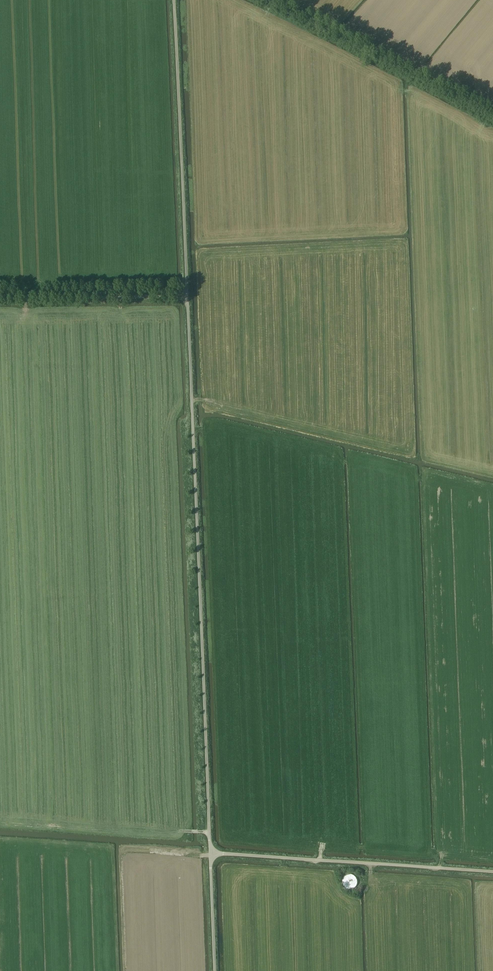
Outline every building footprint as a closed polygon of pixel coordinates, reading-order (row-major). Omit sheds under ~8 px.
[(348,890),(351,890),(353,889),(355,888),(356,885),(357,883),(357,881),(356,878),(355,877),(353,875),(350,875),(348,875),(346,875),(344,877),(343,879),(342,881),(342,883),(342,886),(344,888),(346,889),(348,890)]
